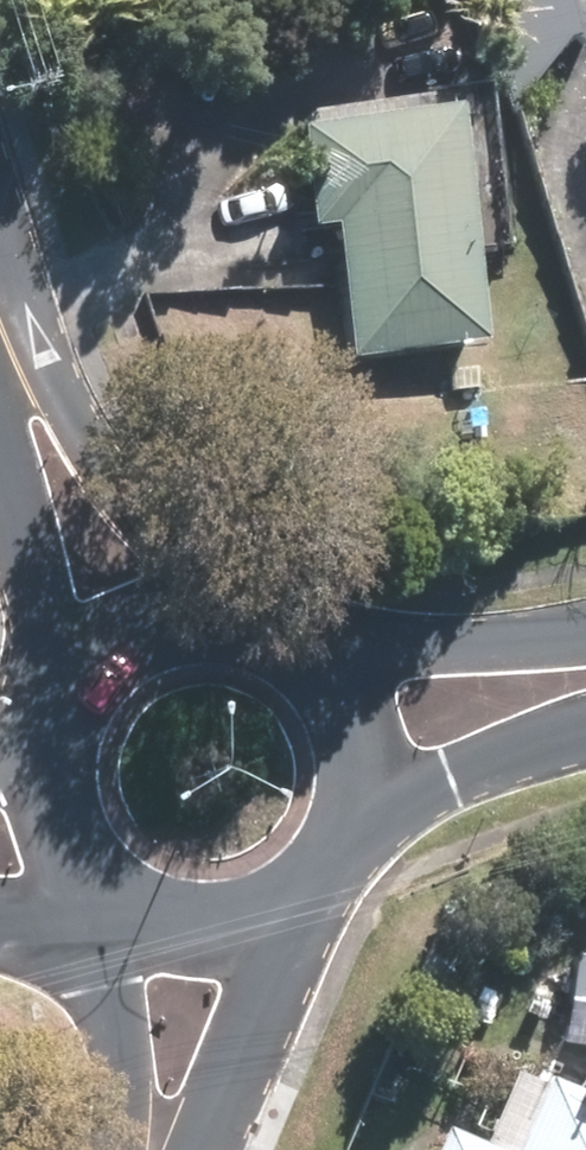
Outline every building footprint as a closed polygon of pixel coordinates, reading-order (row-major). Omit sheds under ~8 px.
[(439,129),(311,144),(320,225),(339,223),(353,345),(462,332),(439,129)] [(539,1087),(514,1149),(585,1149),(585,1106),(539,1087)] [(439,1141),(435,1149),(461,1149),(439,1141)]
